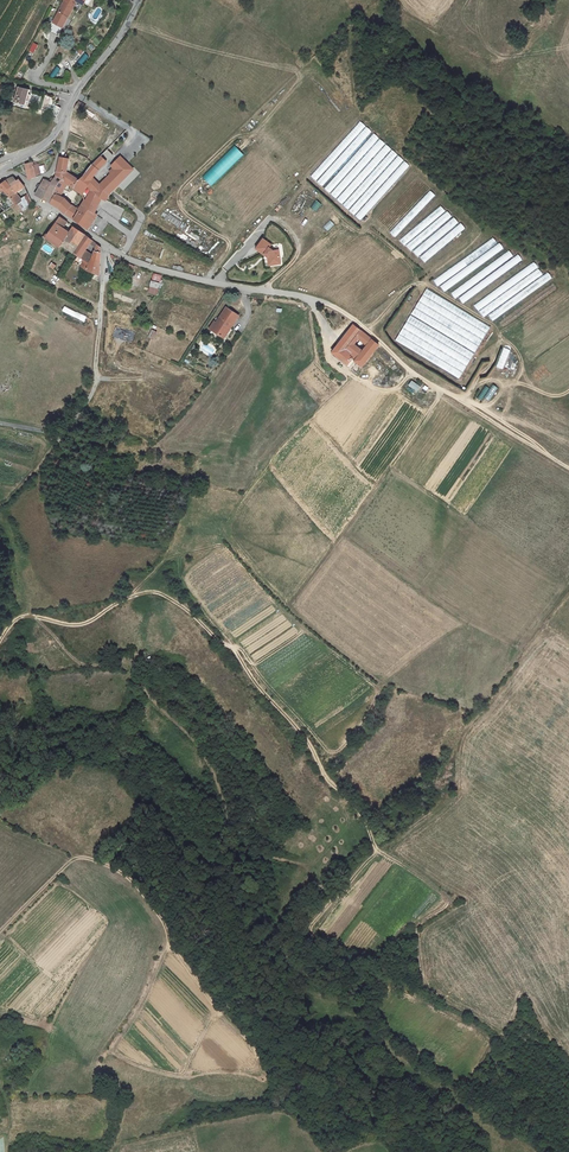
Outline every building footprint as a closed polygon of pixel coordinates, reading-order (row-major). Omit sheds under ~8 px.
[(69,15),(60,10),(64,3),(66,0),(63,0),(52,23),(63,28),(69,15)] [(64,3),(60,10),(69,15),(73,8),(77,0),(66,0),(64,3)] [(14,102),(26,103),(28,88),(16,87),(14,102)] [(45,114),(50,104),(42,101),(37,111),(45,114)] [(80,105),(79,110),(85,114),(89,107),(82,103),(80,105)] [(310,176),(360,221),(410,165),(359,120),(310,176)] [(213,187),(245,156),(234,145),(202,177),(213,187)] [(92,165),(97,168),(99,170),(108,162),(101,155),(92,165)] [(69,158),(60,156),(56,174),(64,181),(61,188),(64,192),(67,183),(71,176),(72,174),(67,171),(69,158)] [(106,189),(102,197),(103,198),(108,201),(112,192),(134,169),(121,156),(111,166),(113,168),(109,172),(110,173),(100,184),(106,189)] [(84,159),(81,157),(74,170),(81,175),(89,162),(84,159)] [(80,191),(87,183),(94,189),(102,197),(106,189),(92,176),(97,168),(89,162),(81,175),(80,176),(78,180),(74,187),(77,188),(80,191)] [(27,165),(28,167),(26,168),(28,176),(36,175),(36,174),(40,172),(38,164),(33,165),(33,163),(27,165)] [(72,174),(71,176),(78,180),(80,176),(81,175),(74,170),(72,174)] [(58,206),(61,199),(64,192),(61,188),(64,181),(56,174),(55,176),(52,175),(49,179),(44,177),(36,194),(50,201),(58,206)] [(71,176),(67,183),(72,186),(74,187),(78,180),(71,176)] [(0,182),(10,194),(19,187),(15,180),(13,182),(6,178),(0,182)] [(3,199),(8,206),(16,201),(10,194),(0,182),(0,193),(3,199)] [(100,203),(102,197),(94,189),(85,197),(90,207),(96,210),(100,203)] [(431,190),(389,231),(394,236),(436,195),(431,190)] [(16,201),(8,206),(15,216),(28,200),(24,194),(16,201)] [(90,207),(85,197),(84,197),(82,200),(78,209),(73,217),(88,227),(96,211),(96,210),(90,207)] [(61,199),(58,206),(66,211),(69,204),(61,199)] [(78,209),(69,204),(66,211),(73,217),(78,209)] [(443,205),(401,237),(421,263),(466,229),(461,223),(458,225),(443,205)] [(61,233),(62,233),(67,226),(53,218),(43,237),(54,244),(51,248),(55,251),(58,247),(67,252),(77,234),(74,231),(70,238),(68,242),(59,236),(61,233)] [(71,229),(67,226),(62,233),(70,238),(74,231),(71,229)] [(73,256),(76,252),(84,257),(90,244),(77,234),(67,252),(73,256)] [(256,235),(250,242),(258,249),(258,248),(262,251),(261,252),(261,261),(272,261),(271,247),(266,247),(262,244),(264,242),(256,235)] [(495,237),(434,278),(442,291),(504,250),(495,237)] [(154,245),(150,252),(165,261),(169,253),(154,245)] [(462,302),(523,261),(518,253),(513,256),(510,251),(450,291),(455,298),(458,296),(462,302)] [(82,263),(84,257),(76,252),(73,256),(82,263)] [(90,272),(91,258),(84,257),(82,263),(79,270),(90,272)] [(132,272),(134,266),(120,260),(119,266),(132,272)] [(534,262),(473,303),(483,317),(488,314),(492,320),(553,278),(548,271),(543,275),(534,262)] [(159,288),(161,275),(152,274),(149,286),(159,288)] [(547,293),(556,289),(554,285),(545,290),(547,293)] [(159,288),(150,286),(148,293),(157,296),(159,288)] [(425,289),(395,342),(461,378),(490,325),(425,289)] [(64,306),(62,311),(84,321),(87,316),(64,306)] [(219,335),(226,327),(230,329),(239,317),(226,309),(211,330),(219,335)] [(324,351),(342,364),(347,357),(337,349),(344,339),(349,332),(352,327),(345,322),(324,351)] [(116,326),(113,337),(132,343),(135,332),(116,326)] [(223,338),(230,329),(226,327),(219,335),(223,338)] [(363,335),(352,327),(349,332),(360,339),(363,335)] [(148,337),(153,340),(157,331),(151,329),(148,337)] [(370,341),(363,335),(360,339),(354,347),(347,357),(354,362),(370,341)] [(347,357),(354,347),(344,339),(337,349),(347,357)] [(417,391),(421,386),(412,380),(408,385),(417,391)] [(319,397),(326,404),(336,394),(330,387),(319,397)]
